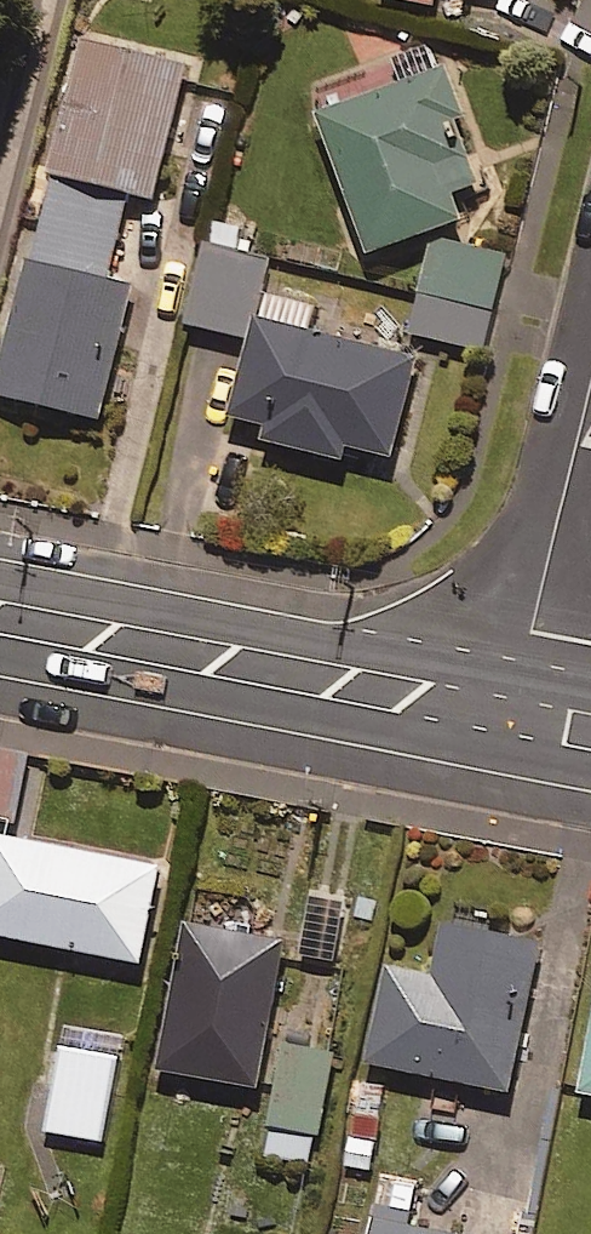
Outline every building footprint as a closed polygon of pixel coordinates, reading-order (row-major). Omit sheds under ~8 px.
[(390,9),(442,19),(446,0),(391,0),(390,9)] [(471,129),(439,45),(316,93),(384,267),(470,233),(460,209),(487,199),(461,133),(471,129)] [(61,185),(136,206),(159,212),(196,76),(90,48),(54,183),(61,185)] [(136,206),(61,185),(1,406),(105,434),(143,296),(114,289),(136,206)] [(512,264),(442,247),(419,341),(489,358),(512,264)] [(261,346),(240,426),(278,436),(273,453),(350,473),(354,459),(400,471),(426,371),(320,344),(328,306),(267,293),(273,265),(210,251),(192,331),(261,346)] [(0,827),(0,925),(144,952),(162,857),(0,827)] [(349,898),(313,891),(301,956),(337,963),(349,898)] [(541,931),(446,914),(437,968),(390,959),(372,1056),(514,1082),(541,931)] [(288,933),(187,915),(162,1061),(262,1079),(288,933)] [(124,1030),(66,1020),(48,1127),(106,1137),(124,1030)] [(336,1047),(287,1039),(267,1150),(315,1159),(336,1047)] [(378,1163),(389,1095),(356,1090),(346,1158),(378,1163)] [(413,1219),(420,1180),(380,1173),(369,1233),(497,1233),(413,1219)]
